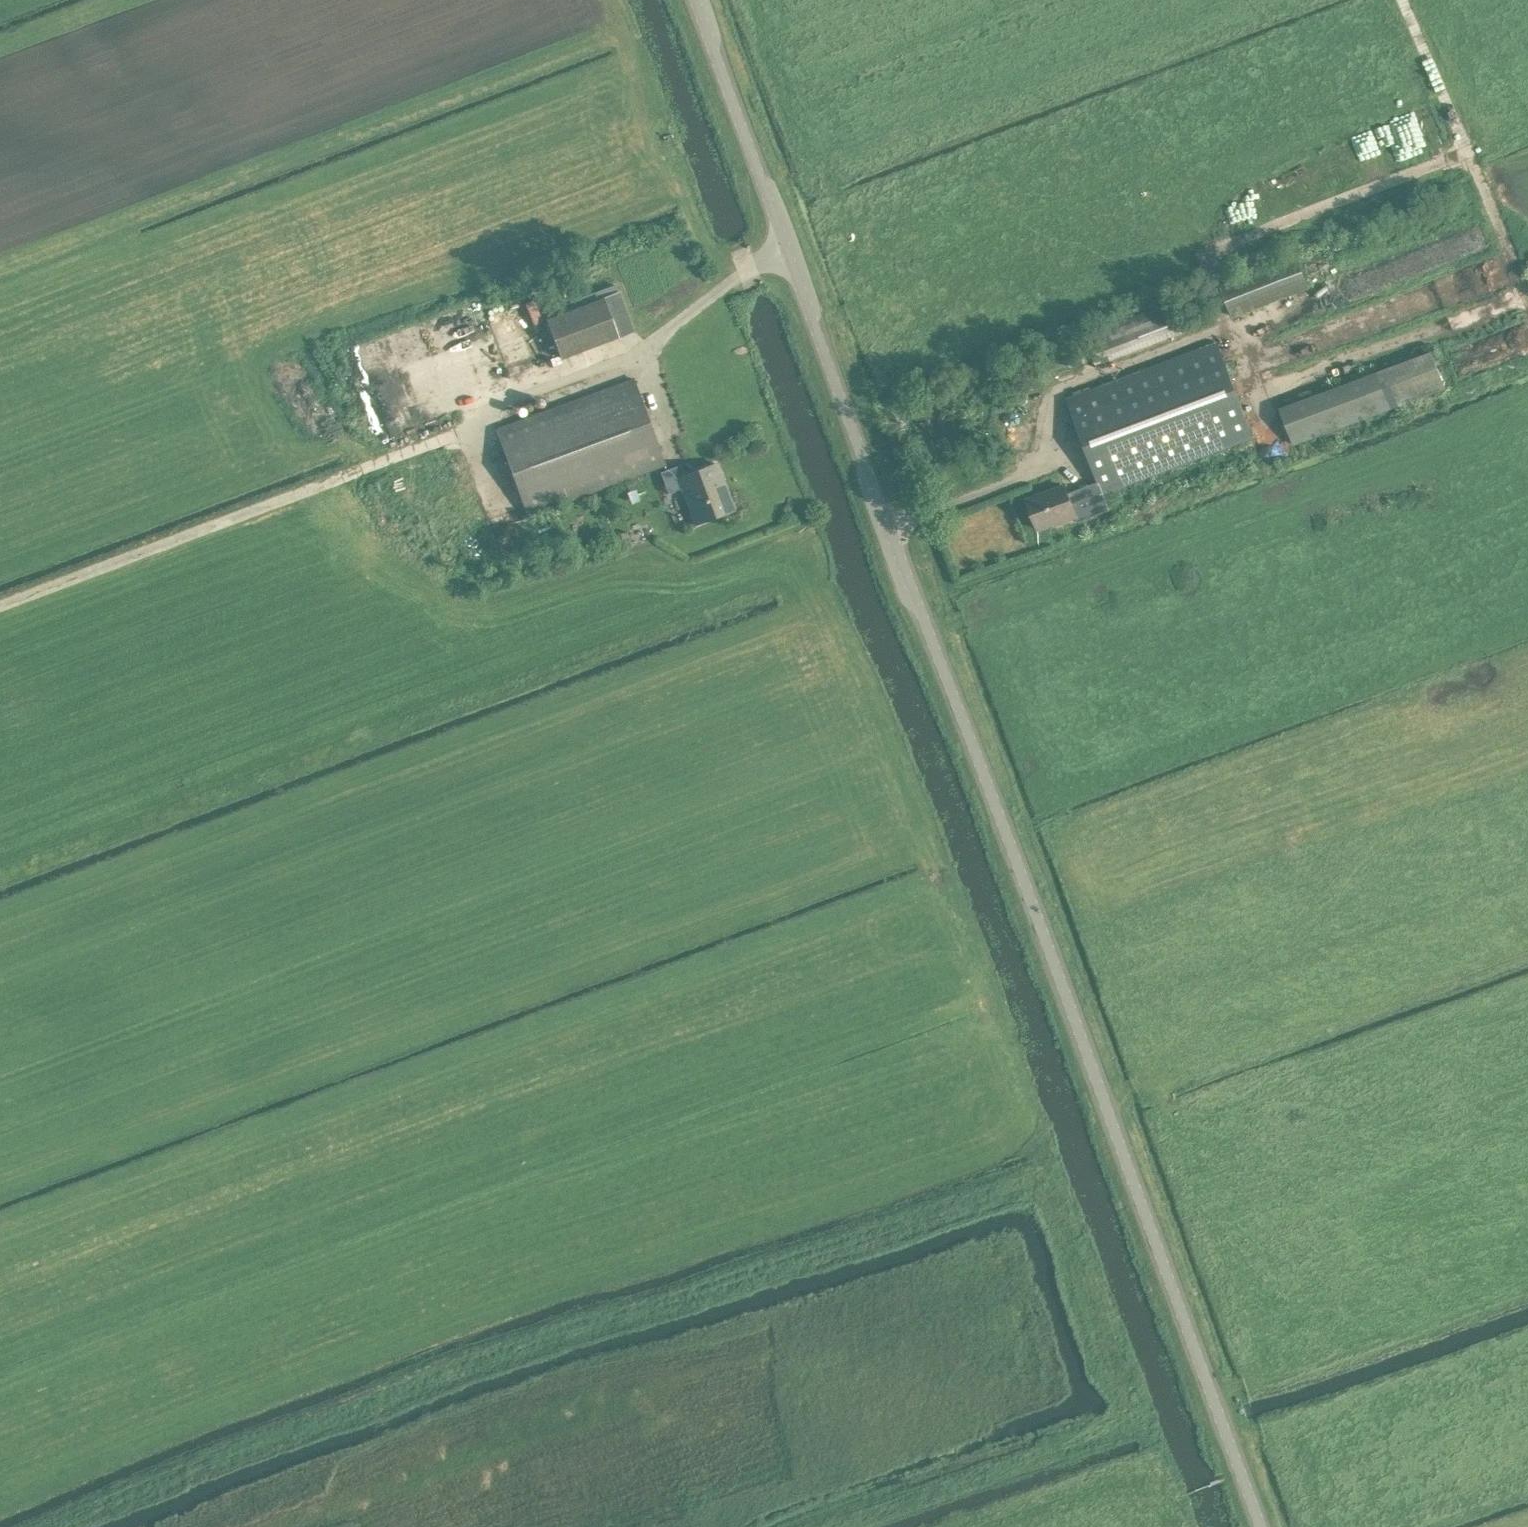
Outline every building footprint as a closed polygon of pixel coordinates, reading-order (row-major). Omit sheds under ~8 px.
[(1420,112),(1420,147),(1442,146),(1442,112),(1420,112)] [(1380,164),(1403,158),(1396,133),(1374,139),(1380,164)] [(1309,287),(1296,253),(1220,282),(1234,316),(1309,287)] [(620,335),(605,296),(547,318),(562,358),(620,335)] [(1095,366),(1189,330),(1178,299),(1084,335),(1095,366)] [(1360,309),(1271,341),(1280,366),(1293,361),(1297,375),(1318,367),(1312,349),(1367,329),(1360,309)] [(1098,481),(1102,493),(1254,437),(1217,341),(1066,397),(1097,482),(1098,481)] [(1293,444),(1446,387),(1432,349),(1279,406),(1293,444)] [(633,377),(496,428),(528,516),(666,465),(633,377)] [(1018,401),(1022,416),(1034,412),(1031,397),(1018,401)] [(734,509),(717,463),(683,475),(680,464),(660,471),(668,492),(682,487),(695,523),(734,509)] [(1098,481),(1097,482),(1068,493),(1064,484),(1027,498),(1038,529),(1055,523),(1056,524),(1076,517),(1077,521),(1108,509),(1102,493),(1098,481)]
